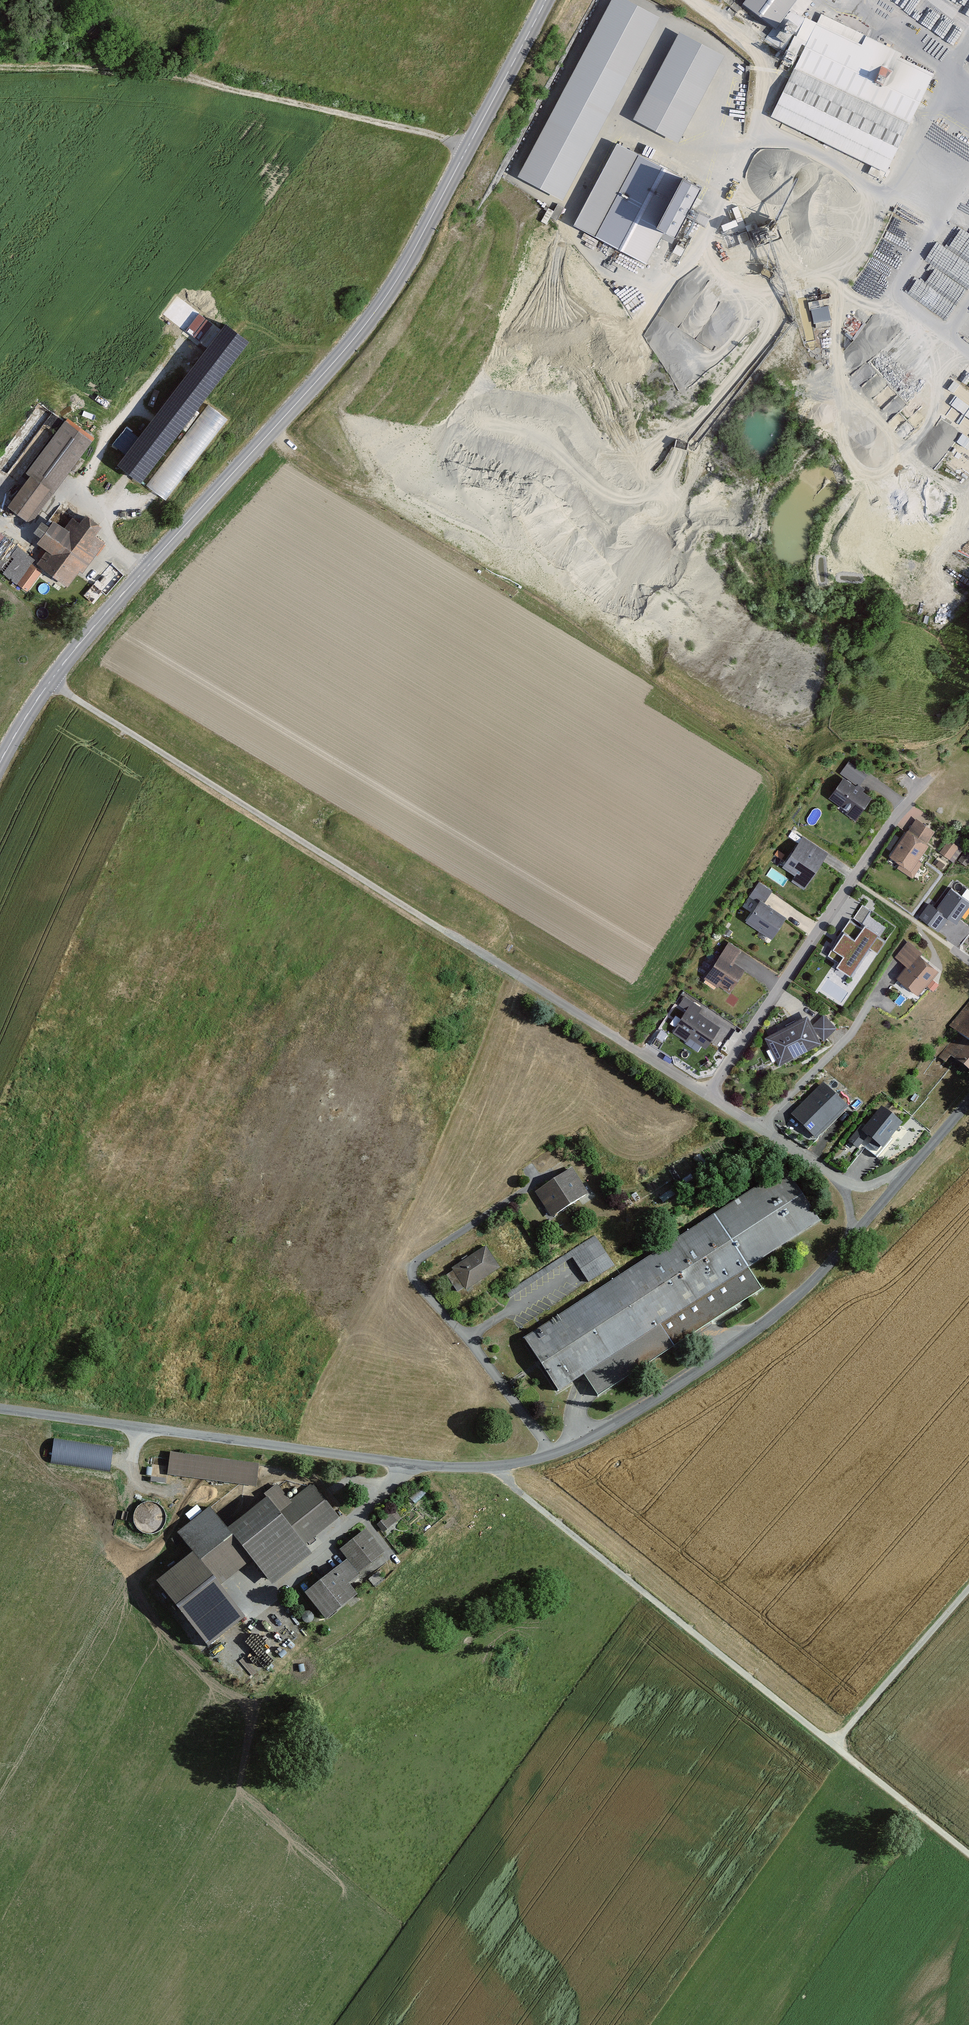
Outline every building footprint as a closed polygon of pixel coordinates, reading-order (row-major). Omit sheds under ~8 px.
[(623,0),(609,0),(517,176),(563,200),(657,18),(623,0)] [(773,25),(792,0),(740,0),(773,25)] [(936,73),(819,15),(770,113),(886,171),(936,73)] [(722,54),(677,32),(634,118),(678,141),(722,54)] [(690,184),(613,144),(570,226),(647,266),(690,184)] [(809,300),(810,306),(820,305),(819,298),(809,300)] [(815,325),(832,323),(829,304),(812,307),(815,325)] [(187,328),(194,334),(208,317),(200,311),(187,328)] [(229,330),(120,468),(140,483),(248,345),(229,330)] [(954,380),(949,387),(968,401),(968,390),(954,380)] [(167,499),(228,416),(208,401),(147,484),(167,499)] [(92,442),(67,422),(25,475),(32,480),(9,509),(25,521),(48,492),(51,494),(92,442)] [(40,566),(64,585),(99,541),(75,522),(65,534),(54,526),(39,546),(50,554),(40,566)] [(31,561),(0,536),(0,569),(15,582),(31,561)] [(864,775),(847,764),(822,802),(853,822),(871,796),(857,787),(864,775)] [(916,825),(893,859),(912,872),(935,838),(916,825)] [(962,847),(948,838),(940,850),(954,859),(962,847)] [(821,861),(799,845),(784,865),(806,881),(821,861)] [(772,890),(759,881),(753,889),(767,899),(772,890)] [(951,891),(937,911),(929,906),(921,918),(939,930),(947,918),(957,924),(968,907),(968,903),(951,891)] [(788,919),(762,902),(748,922),(774,940),(788,919)] [(862,921),(870,908),(863,904),(855,916),(862,921)] [(836,958),(830,967),(847,977),(874,936),(857,925),(847,941),(837,935),(826,951),(836,958)] [(739,949),(727,942),(704,975),(729,991),(744,969),(731,961),(739,949)] [(925,953),(904,978),(924,995),(945,970),(925,953)] [(701,1007),(682,994),(678,1000),(686,1006),(673,1028),(701,1046),(716,1023),(698,1012),(701,1007)] [(949,1027),(962,1037),(947,1055),(968,1072),(968,1001),(949,1027)] [(815,1019),(771,1041),(784,1066),(828,1045),(841,1030),(826,1017),(818,1026),(815,1019)] [(820,1080),(788,1112),(813,1137),(845,1106),(820,1080)] [(877,1105),(857,1129),(864,1135),(877,1146),(897,1123),(877,1105)] [(864,1135),(857,1129),(847,1141),(855,1147),(864,1135)] [(572,1166),(533,1189),(550,1218),(589,1194),(572,1166)] [(787,1169),(522,1337),(555,1389),(581,1373),(596,1396),(762,1290),(748,1268),(821,1222),(787,1169)] [(588,1280),(614,1264),(598,1236),(571,1251),(588,1280)] [(484,1247),(449,1267),(463,1290),(498,1269),(484,1247)] [(115,1447),(54,1439),(51,1462),(112,1470),(115,1447)] [(261,1463),(173,1451),(170,1472),(258,1484),(261,1463)] [(315,1484),(283,1508),(307,1541),(340,1517),(315,1484)] [(275,1498),(234,1529),(257,1559),(277,1585),(318,1554),(307,1541),(283,1508),(275,1498)] [(191,1517),(201,1507),(198,1503),(187,1513),(191,1517)] [(215,1506),(182,1533),(224,1586),(257,1559),(234,1529),(215,1506)] [(395,1507),(377,1523),(385,1531),(402,1515),(395,1507)] [(369,1528),(344,1548),(364,1572),(388,1552),(369,1528)] [(350,1555),(307,1592),(331,1619),(361,1593),(352,1582),(364,1572),(350,1555)]
